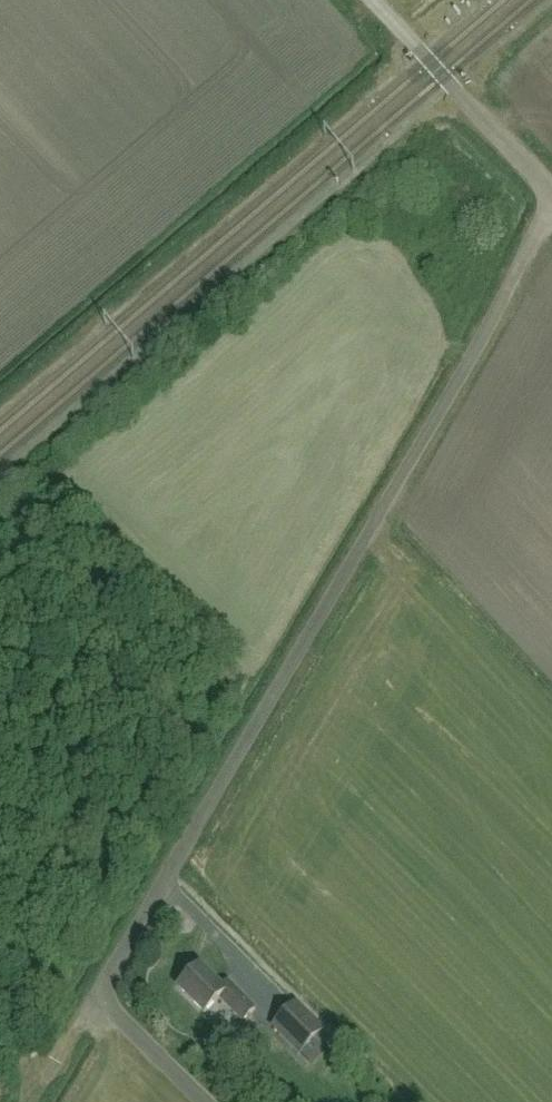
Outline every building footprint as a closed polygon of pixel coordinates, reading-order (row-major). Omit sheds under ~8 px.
[(244,1023),(257,1010),(229,982),(223,988),(202,967),(180,988),(207,1015),(222,1000),(244,1023)] [(323,1032),(296,1006),(274,1028),(301,1054),(321,1034),(323,1032)] [(321,1034),(301,1054),(312,1065),(332,1045),(321,1034)]
